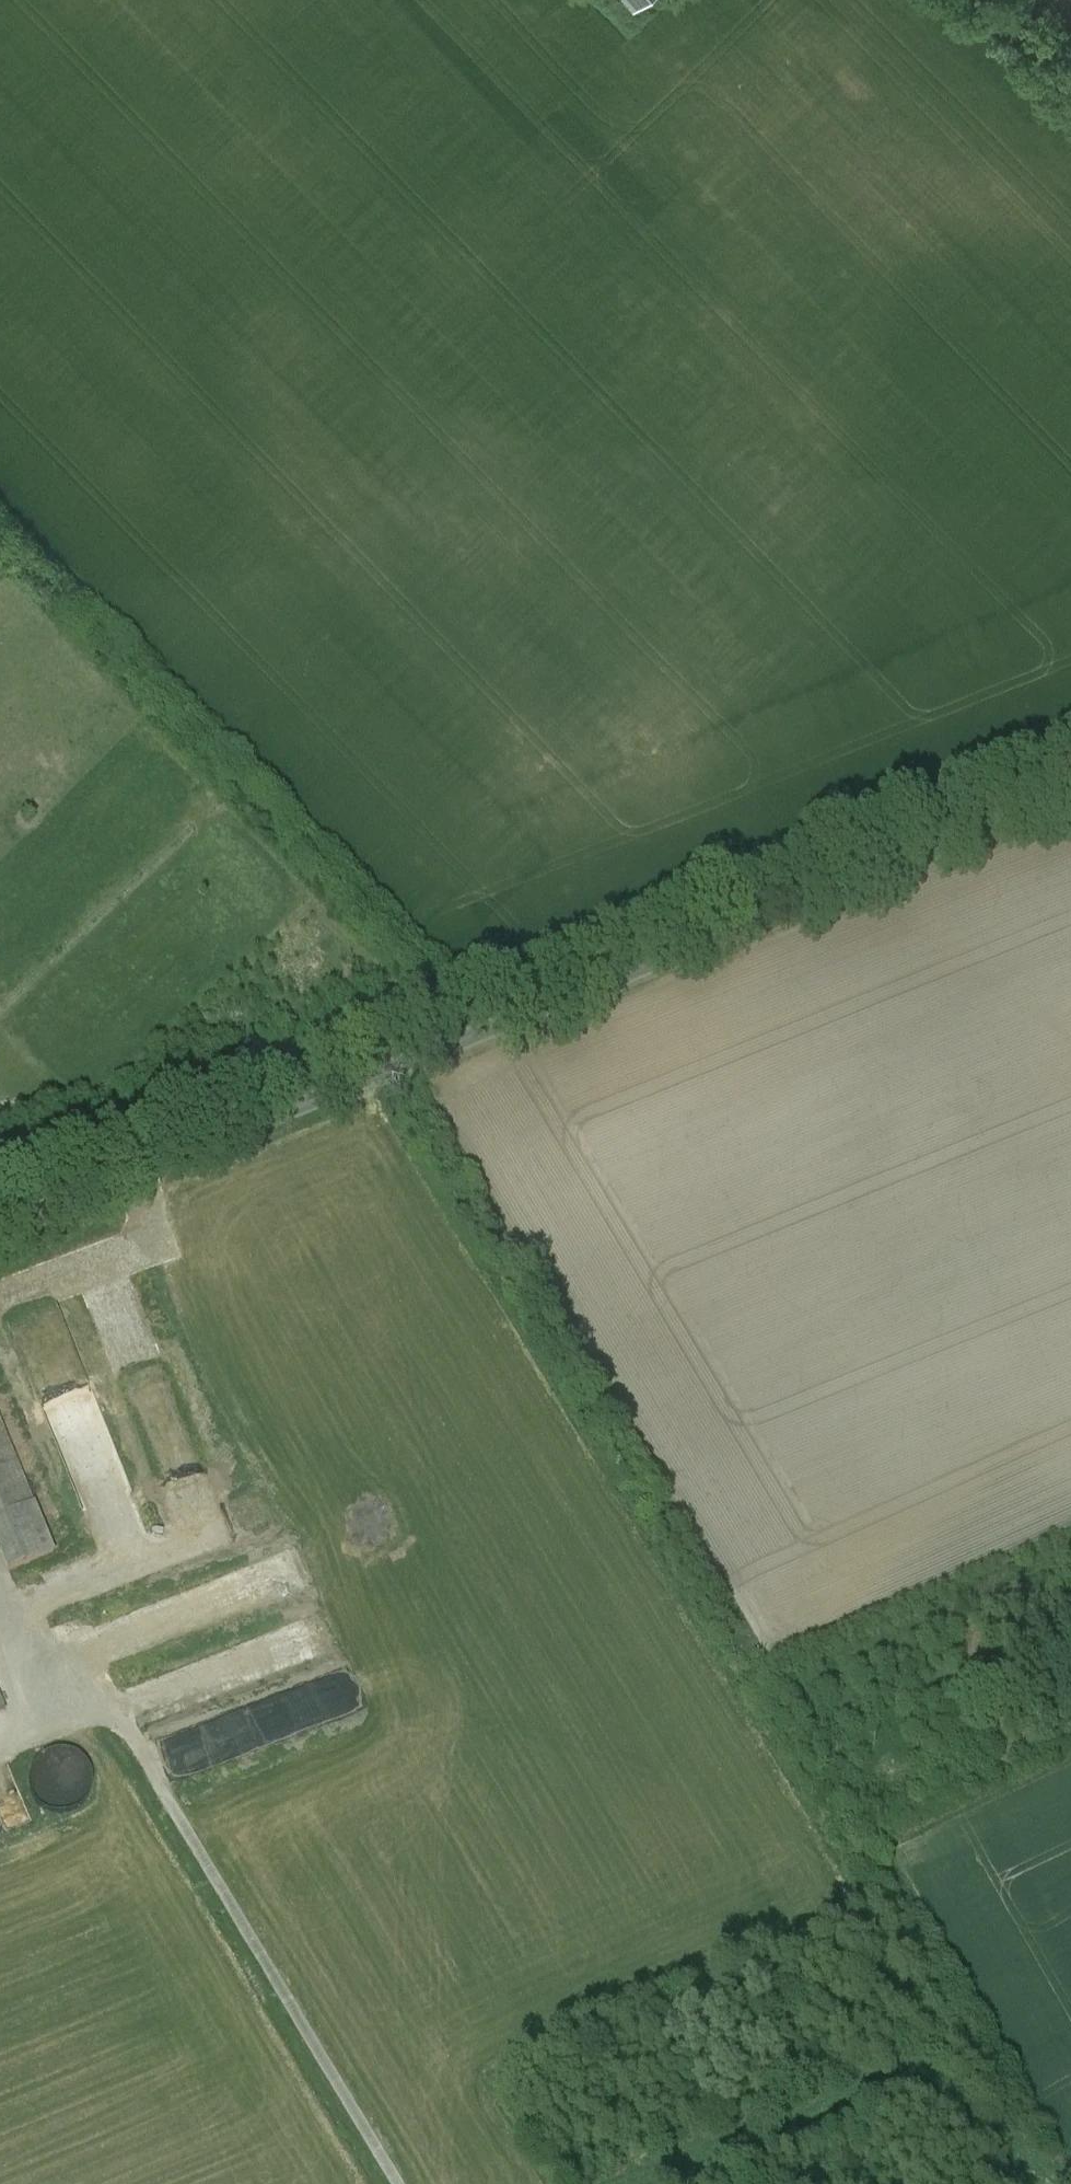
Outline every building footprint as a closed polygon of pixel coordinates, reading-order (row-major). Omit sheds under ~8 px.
[(648,0),(623,0),(634,13),(648,0)] [(7,1575),(54,1554),(0,1421),(0,1558),(7,1575)] [(38,1755),(40,1806),(87,1804),(85,1754),(38,1755)]
